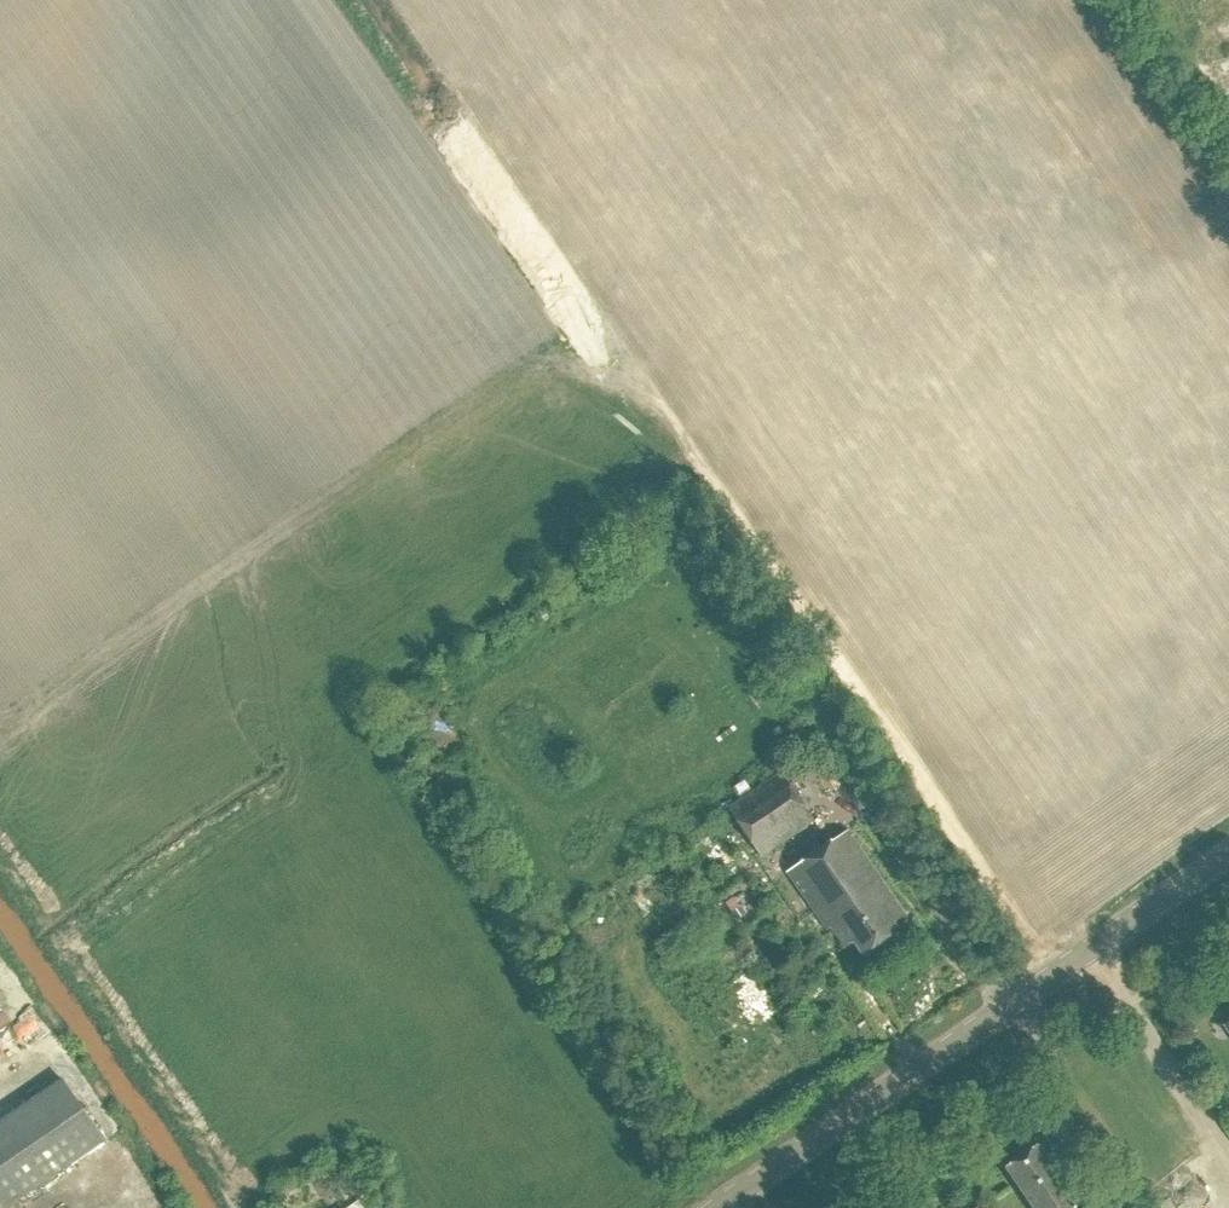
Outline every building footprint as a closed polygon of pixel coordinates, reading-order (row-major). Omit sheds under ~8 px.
[(781,772),(728,808),(762,857),(814,821),(781,772)] [(854,942),(865,958),(901,934),(894,923),(906,915),(847,830),(787,872),(827,930),(831,927),(846,948),(854,942)] [(2,1207),(7,1207),(105,1141),(63,1079),(0,1122),(0,1204),(2,1207)] [(1035,1207),(1075,1207),(1085,1201),(1062,1167),(1055,1170),(1037,1144),(1005,1166),(1035,1207)]
